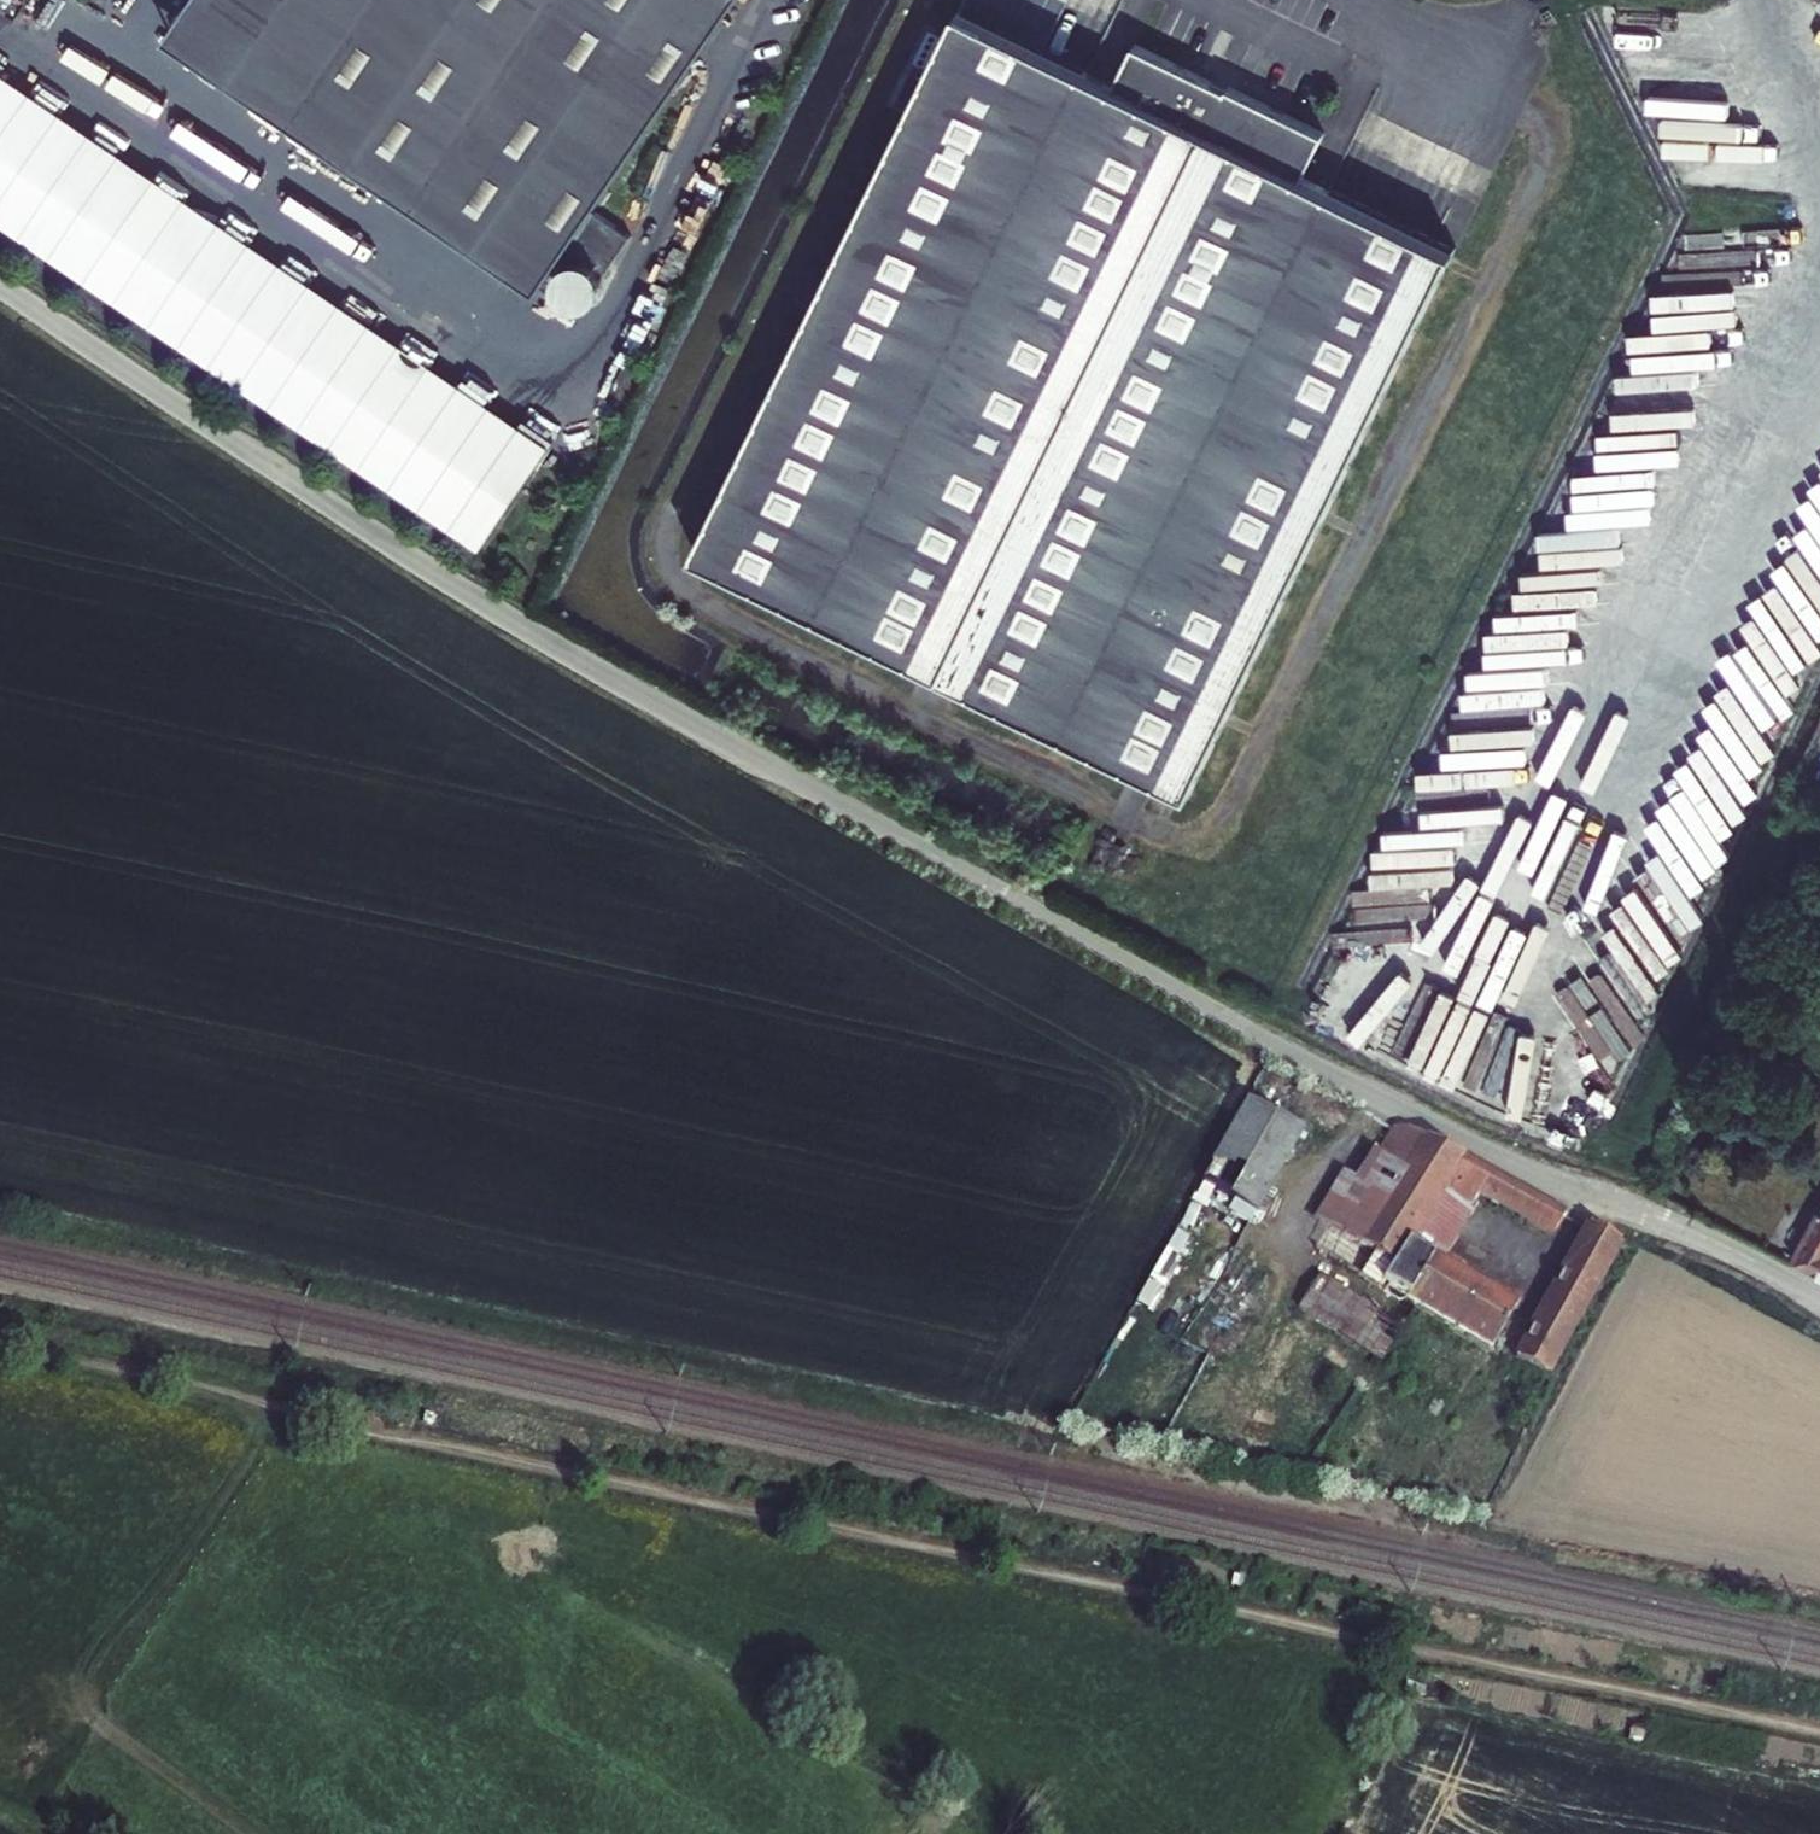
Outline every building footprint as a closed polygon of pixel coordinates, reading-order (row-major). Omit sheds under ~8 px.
[(170,40),(293,123),(375,0),(197,0),(170,40)] [(293,123),(543,291),(571,249),(609,274),(634,237),(596,212),(739,0),(375,0),(293,123)] [(1115,85),(960,10),(696,554),(1190,795),(1454,250),(1303,177),(1325,132),(1136,44),(1115,85)] [(0,73),(0,227),(483,554),(554,448),(0,73)] [(1297,1138),(1245,1105),(1195,1182),(1247,1216),(1297,1138)] [(1375,1285),(1407,1304),(1539,1383),(1613,1251),(1583,1234),(1532,1326),(1401,1246),(1438,1193),(1468,1211),(1476,1198),(1548,1239),(1559,1222),(1427,1147),(1391,1130),(1372,1161),(1397,1177),(1352,1249),(1335,1238),(1321,1259),(1370,1291),(1375,1285)] [(1397,1177),(1372,1161),(1370,1159),(1342,1203),(1327,1193),(1295,1241),(1321,1259),(1335,1238),(1352,1249),(1397,1177)] [(1795,1271),(1819,1283),(1819,1223),(1795,1271)] [(1521,1284),(1530,1255),(1499,1246),(1491,1275),(1521,1284)] [(1376,1365),(1392,1333),(1307,1280),(1287,1310),(1376,1365)]
